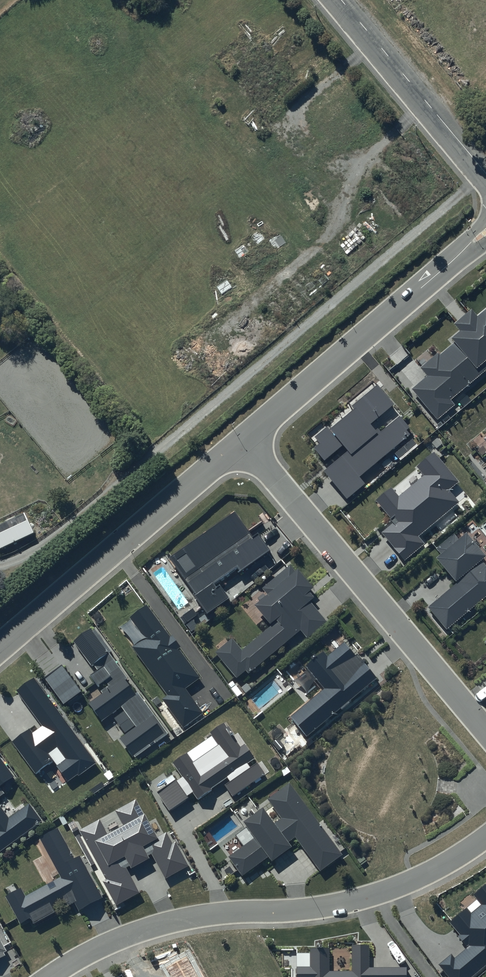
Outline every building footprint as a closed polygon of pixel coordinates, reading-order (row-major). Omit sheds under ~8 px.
[(474,318),(469,312),(455,325),(459,329),(449,338),(452,341),(420,370),(426,377),(410,392),(436,421),(455,404),(452,401),(485,371),(485,310),(485,308),(474,318)] [(322,471),(346,500),(362,487),(363,476),(388,455),(399,456),(416,443),(395,417),(378,430),(373,423),(392,407),(375,385),(347,408),(350,411),(330,427),(328,425),(311,438),(317,445),(313,449),(328,467),(322,471)] [(477,443),(485,454),(485,436),(477,443)] [(392,522),(381,530),(403,560),(423,545),(418,539),(463,506),(452,491),(458,486),(433,453),(415,466),(422,476),(396,496),(392,490),(377,501),(392,522)] [(269,552),(256,536),(251,540),(233,512),(166,557),(206,615),(228,598),(219,586),(269,552)] [(32,534),(24,515),(0,526),(0,549),(32,534)] [(462,533),(433,557),(454,583),(426,606),(445,630),(485,597),(485,562),(462,533)] [(231,639),(215,653),(238,681),(298,632),(304,638),(325,621),(306,597),(313,592),(291,565),(264,586),(269,592),(254,605),(270,625),(240,650),(231,639)] [(165,624),(159,628),(141,603),(119,619),(134,640),(126,646),(184,728),(209,710),(192,686),(203,678),(165,624)] [(105,684),(107,687),(103,690),(105,693),(89,704),(101,722),(121,708),(135,727),(119,739),(134,760),(167,737),(93,630),(76,642),(93,666),(101,660),(105,666),(101,669),(109,681),(105,684)] [(325,657),(320,653),(304,669),(322,686),(290,718),(310,738),(374,674),(341,641),(325,657)] [(63,704),(79,693),(61,667),(45,679),(63,704)] [(168,784),(155,794),(169,811),(190,794),(196,802),(223,780),(236,797),(265,774),(224,722),(172,763),(178,771),(166,781),(168,784)] [(236,854),(232,853),(231,861),(242,876),(269,857),(272,861),(289,848),(287,844),(296,838),(319,871),(341,856),(289,783),(267,799),(279,816),(271,822),(261,808),(243,820),(245,822),(243,833),(240,833),(236,854)] [(191,870),(169,828),(155,835),(141,809),(138,811),(134,803),(120,810),(126,821),(106,831),(99,818),(76,830),(115,906),(140,893),(129,871),(148,861),(144,854),(150,851),(167,883),(191,870)] [(21,891),(12,894),(22,917),(27,915),(31,924),(56,914),(53,906),(64,901),(66,905),(73,902),(76,911),(99,901),(80,856),(72,859),(62,836),(58,837),(56,831),(40,837),(57,879),(22,894),(21,891)] [(474,894),(480,903),(453,923),(469,946),(452,959),(449,955),(437,963),(447,976),(472,976),(485,967),(485,885),(474,894)] [(294,967),(294,976),(407,976),(407,967),(369,968),(369,945),(349,945),(350,972),(328,972),(328,949),(308,949),(308,967),(294,967)]
